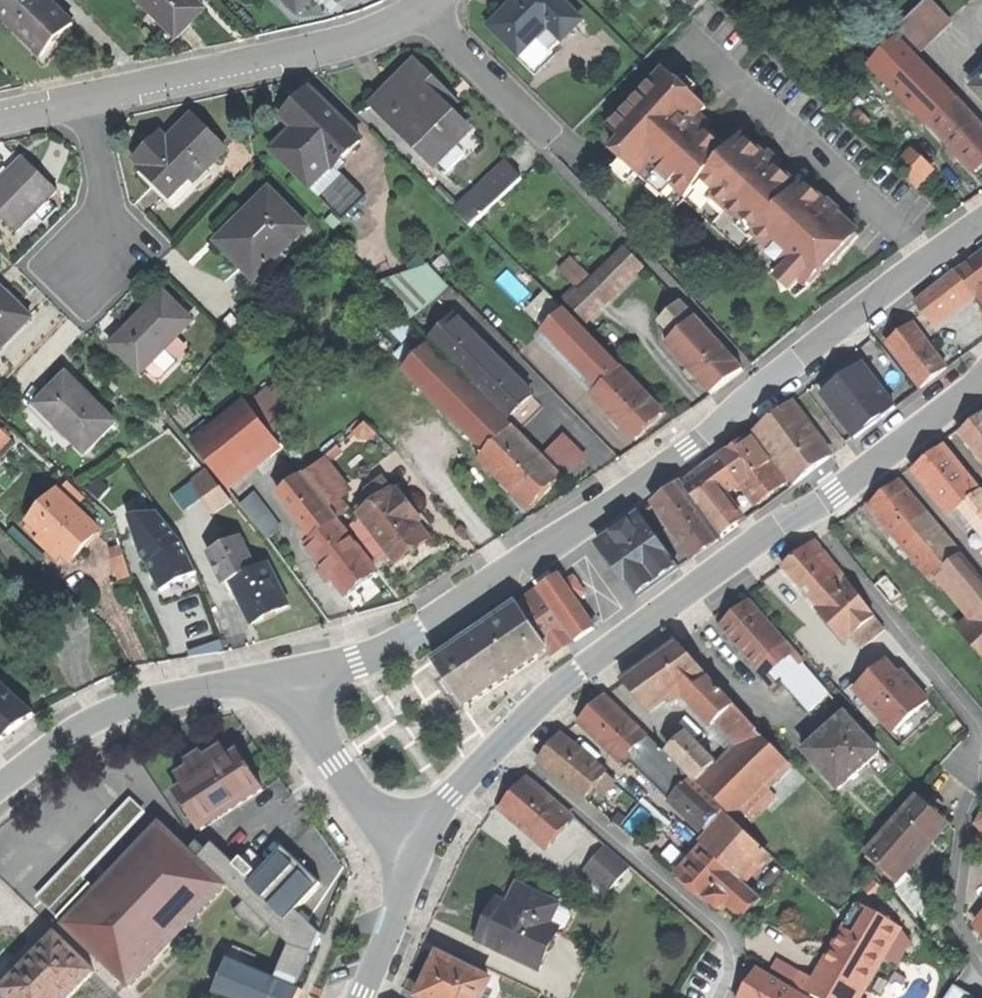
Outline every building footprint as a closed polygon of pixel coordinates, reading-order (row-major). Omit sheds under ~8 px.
[(42,58),(57,42),(73,26),(46,0),(11,0),(0,11),(0,17),(42,58)] [(204,12),(191,0),(134,0),(158,24),(151,32),(168,49),(187,29),(204,12)] [(297,17),(314,0),(280,0),(297,17)] [(489,29),(518,58),(549,28),(562,42),(581,24),(558,0),(519,0),(514,5),(489,29)] [(900,31),(920,51),(950,22),(931,2),(900,31)] [(531,72),(562,42),(549,28),(518,58),(531,72)] [(879,62),(935,123),(958,102),(901,42),(879,62)] [(376,107),(436,167),(468,136),(439,106),(445,101),(434,90),(414,69),(376,107)] [(841,259),(859,239),(836,218),(839,215),(827,204),(824,207),(801,186),(795,193),(772,173),(778,166),(766,155),(760,162),(738,142),(728,153),(704,131),(707,128),(696,118),(703,110),(660,72),(639,95),(637,94),(605,130),(619,143),(609,155),(619,164),(610,173),(626,187),(635,178),(646,188),(642,193),(669,217),(681,203),(739,254),(741,251),(795,300),(812,286),(825,271),(828,273),(841,259)] [(296,109),(284,121),(295,132),(277,150),(346,219),(365,200),(335,171),(361,145),(310,95),(296,109)] [(975,176),(981,169),(981,129),(958,102),(935,123),(931,127),(975,176)] [(152,149),(136,164),(143,172),(141,174),(167,201),(188,180),(193,186),(226,153),(193,121),(174,140),(158,155),(152,149)] [(896,170),(918,190),(934,172),(912,152),(896,170)] [(15,236),(56,195),(22,162),(0,184),(0,220),(15,236)] [(522,182),(506,165),(483,186),(498,203),(522,182)] [(454,212),(470,229),(498,203),(483,186),(454,212)] [(236,240),(224,252),(255,284),(308,231),(270,194),(242,222),(248,228),(236,240)] [(564,300),(585,322),(642,266),(626,249),(592,282),(580,293),(576,289),(564,300)] [(959,273),(974,293),(978,298),(981,296),(981,256),(959,273)] [(560,272),(576,289),(580,293),(592,282),(571,260),(560,272)] [(377,289),(411,323),(437,297),(447,286),(430,268),(377,289)] [(960,304),(974,293),(959,273),(945,284),(960,304)] [(932,325),(960,304),(945,284),(917,305),(932,325)] [(33,322),(18,306),(3,292),(0,295),(0,355),(33,322)] [(411,323),(447,359),(473,334),(437,297),(411,323)] [(111,349),(138,377),(143,373),(158,359),(190,327),(163,299),(137,324),(111,349)] [(667,318),(682,335),(697,321),(682,305),(667,318)] [(550,327),(567,345),(583,329),(566,312),(550,327)] [(682,335),(667,348),(712,397),(728,385),(745,373),(697,321),(682,335)] [(889,346),(922,390),(936,379),(948,370),(915,326),(889,346)] [(563,349),(601,389),(620,371),(622,369),(583,329),(567,345),(563,349)] [(447,359),(507,419),(521,406),(533,394),(473,334),(447,359)] [(409,368),(473,431),(492,412),(429,348),(409,368)] [(172,373),(158,359),(143,373),(154,384),(161,384),(172,373)] [(823,397),(855,440),(875,425),(894,411),(862,368),(823,397)] [(593,397),(636,442),(651,428),(667,413),(649,395),(646,398),(620,371),(601,389),(593,397)] [(38,409),(84,456),(114,427),(83,396),(67,380),(38,409)] [(194,446),(223,482),(265,449),(276,441),(247,405),(194,446)] [(832,459),(792,405),(754,433),(794,487),(814,472),(832,459)] [(473,431),(491,449),(510,430),(492,412),(473,431)] [(962,435),(981,461),(981,419),(976,424),(962,435)] [(0,455),(14,440),(0,427),(0,455)] [(481,459),(531,510),(544,497),(561,480),(510,430),(491,449),(481,459)] [(571,430),(554,448),(581,474),(598,455),(571,430)] [(773,496),(787,485),(751,435),(721,458),(738,482),(757,507),(773,496)] [(277,440),(276,441),(265,449),(273,459),(284,449),(277,440)] [(932,459),(918,469),(954,515),(965,507),(981,495),(945,449),(932,459)] [(718,497),(738,482),(721,458),(684,485),(701,509),(718,497)] [(144,517),(159,507),(130,463),(115,473),(144,517)] [(187,474),(207,502),(222,490),(202,463),(187,474)] [(279,496),(300,523),(307,517),(314,527),(333,512),(305,476),(279,496)] [(369,493),(378,504),(393,492),(384,481),(369,493)] [(885,495),(870,508),(933,581),(942,573),(962,556),(899,483),(885,495)] [(655,506),(675,532),(701,514),(682,487),(655,506)] [(362,517),(399,564),(416,551),(430,540),(417,524),(413,517),(416,514),(399,492),(395,495),(393,492),(378,504),(362,517)] [(31,523),(72,563),(87,548),(101,533),(60,493),(31,523)] [(981,495),(965,507),(980,523),(981,526),(981,494),(981,495)] [(241,506),(268,540),(282,529),(255,495),(241,506)] [(740,527),(718,497),(701,509),(723,539),(740,527)] [(980,523),(965,507),(954,515),(968,532),(980,523)] [(420,511),(416,514),(421,521),(429,531),(433,528),(420,511)] [(303,536),(309,545),(337,523),(340,521),(333,512),(314,527),(307,532),(303,536)] [(417,524),(421,521),(416,514),(413,517),(417,524)] [(694,560),(721,541),(701,514),(675,532),(694,560)] [(601,546),(626,580),(666,550),(641,516),(622,530),(601,546)] [(300,523),(307,532),(314,527),(307,517),(300,523)] [(307,546),(348,598),(363,587),(378,575),(337,523),(309,545),(307,546)] [(131,578),(134,577),(159,565),(142,530),(120,540),(131,578)] [(227,586),(235,583),(230,572),(255,560),(245,539),(212,554),(227,586)] [(800,554),(783,567),(820,610),(821,611),(837,598),(842,594),(846,590),(837,580),(842,576),(816,543),(800,554)] [(680,569),(666,550),(626,580),(640,599),(661,583),(680,569)] [(962,556),(942,573),(978,615),(981,612),(981,580),(962,556)] [(235,583),(255,625),(274,616),(291,608),(271,565),(259,570),(255,560),(230,572),(235,583)] [(134,577),(168,647),(182,643),(195,640),(159,565),(134,577)] [(871,611),(842,576),(837,580),(846,590),(842,594),(848,601),(843,605),(837,598),(821,611),(820,610),(818,611),(845,644),(853,637),(860,632),(854,625),(871,611)] [(571,636),(575,643),(595,630),(577,603),(564,584),(559,577),(539,590),(571,636)] [(574,577),(564,584),(577,603),(587,596),(574,577)] [(876,587),(902,617),(913,608),(887,578),(876,587)] [(549,651),(571,636),(539,590),(517,605),(549,651)] [(848,601),(842,594),(837,598),(843,605),(848,601)] [(736,614),(721,627),(758,669),(786,644),(749,603),(736,614)] [(539,658),(549,651),(517,605),(434,662),(450,685),(466,708),(539,658)] [(877,618),(871,611),(854,625),(860,632),(877,618)] [(978,615),(959,632),(981,659),(981,612),(978,615)] [(887,630),(877,618),(860,632),(853,637),(863,649),(887,630)] [(553,658),(575,643),(571,636),(549,651),(553,658)] [(651,664),(624,683),(650,713),(665,702),(706,674),(679,644),(651,664)] [(805,666),(786,644),(758,669),(763,674),(780,687),(784,684),(805,666)] [(855,690),(894,734),(929,702),(915,686),(911,689),(887,662),(855,690)] [(831,695),(805,666),(784,684),(811,713),(831,695)] [(745,718),(706,674),(665,702),(670,708),(684,697),(712,726),(717,722),(728,734),(734,729),(745,718)] [(2,742),(20,728),(37,715),(0,683),(0,741),(2,742)] [(591,713),(580,724),(623,765),(648,739),(605,698),(591,713)] [(939,714),(929,702),(894,734),(904,745),(939,714)] [(806,751),(839,789),(868,763),(879,754),(846,716),(822,736),(806,751)] [(758,731),(745,718),(734,729),(747,742),(757,732),(758,731)] [(790,766),(757,732),(747,742),(720,769),(703,786),(735,819),(769,787),(790,766)] [(671,754),(699,782),(717,765),(688,736),(671,754)] [(551,749),(540,762),(565,783),(585,800),(596,788),(607,775),(562,737),(551,749)] [(650,737),(648,739),(623,765),(627,769),(632,764),(673,803),(676,799),(675,798),(691,782),(689,780),(692,777),(650,737)] [(180,777),(186,787),(231,758),(224,748),(207,759),(210,765),(196,774),(193,768),(180,777)] [(177,793),(202,832),(265,791),(254,772),(240,752),(231,758),(186,787),(177,793)] [(193,768),(196,774),(210,765),(207,759),(203,753),(189,762),(193,768)] [(890,767),(879,754),(868,763),(879,776),(890,767)] [(699,782),(703,786),(720,769),(717,765),(699,782)] [(617,783),(607,775),(596,788),(606,796),(617,783)] [(501,809),(548,849),(573,820),(526,780),(513,795),(501,809)] [(723,812),(691,782),(675,798),(676,799),(708,828),(711,825),(723,812)] [(776,794),(769,787),(735,819),(742,826),(776,794)] [(927,806),(919,798),(867,856),(897,882),(915,863),(928,847),(948,825),(937,814),(927,806)] [(933,800),(927,806),(937,814),(942,808),(933,800)] [(734,821),(723,812),(711,825),(721,835),(734,821)] [(768,853),(734,821),(721,835),(708,849),(734,874),(742,881),(768,853)] [(161,827),(94,900),(32,841),(0,874),(0,877),(17,893),(60,933),(67,925),(131,986),(226,888),(221,883),(198,862),(190,853),(161,827)] [(208,851),(200,843),(197,846),(190,853),(198,862),(208,851)] [(198,862),(221,883),(224,880),(246,902),(235,913),(262,939),(272,927),(294,948),(279,980),(231,960),(215,995),(223,997),(301,997),(303,992),(299,990),(323,934),(301,913),(325,888),(285,849),(255,882),(250,879),(256,873),(243,860),(237,866),(215,844),(208,851),(198,862)] [(607,847),(585,874),(608,893),(630,866),(607,847)] [(933,852),(928,847),(915,863),(919,867),(927,859),(933,852)] [(707,903),(709,900),(734,874),(708,849),(681,878),(694,891),(707,903)] [(771,856),(768,853),(742,881),(745,884),(771,856)] [(763,901),(745,884),(742,881),(734,874),(709,900),(721,911),(727,905),(745,921),(763,901)] [(3,907),(17,893),(0,877),(0,905),(3,907)] [(481,942),(537,968),(556,929),(548,925),(557,904),(518,886),(508,906),(500,902),(491,920),(481,942)] [(57,937),(60,933),(17,893),(3,907),(12,917),(23,927),(27,931),(29,929),(46,948),(57,937)] [(862,907),(846,937),(881,956),(884,951),(898,926),(862,907)] [(19,932),(23,927),(12,917),(8,921),(19,932)] [(904,939),(898,926),(884,951),(894,957),(904,939)] [(57,937),(46,948),(30,965),(3,995),(7,997),(72,997),(96,973),(57,937)] [(812,996),(815,997),(863,997),(885,958),(881,956),(846,937),(828,967),(819,984),(812,996)] [(713,943),(700,964),(718,971),(723,958),(723,948),(713,943)] [(894,957),(884,951),(881,956),(885,958),(891,962),(894,957)] [(417,997),(420,997),(481,997),(490,982),(438,955),(427,977),(417,997)] [(713,989),(721,973),(718,971),(700,964),(679,997),(709,997),(713,989)] [(757,971),(748,988),(742,997),(805,997),(757,971)] [(794,986),(812,996),(819,984),(801,974),(794,986)] [(713,989),(709,997),(715,997),(718,992),(713,989)]
